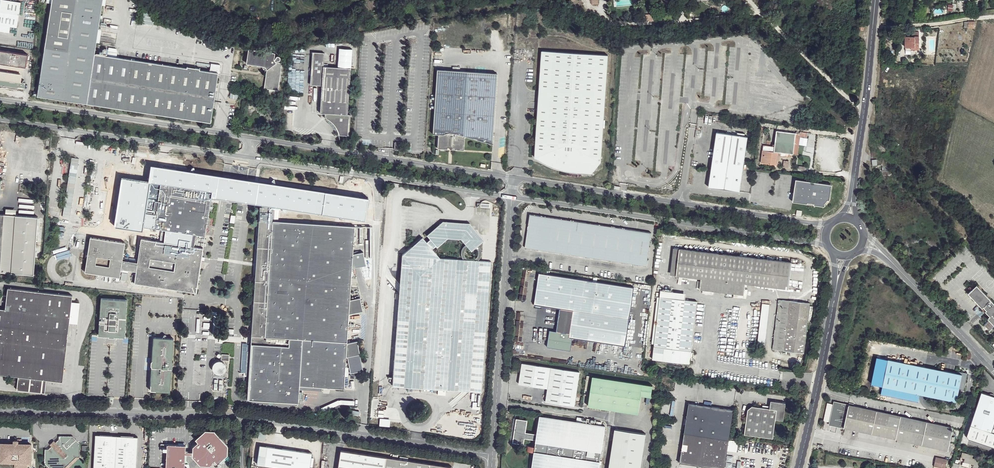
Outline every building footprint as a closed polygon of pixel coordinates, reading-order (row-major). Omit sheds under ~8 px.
[(3,0),(0,0),(0,31),(11,33),(11,27),(18,28),(22,3),(3,0)] [(52,3),(37,96),(211,123),(219,74),(199,71),(194,70),(194,68),(188,67),(187,69),(118,58),(109,57),(96,55),(104,0),(52,0),(52,3)] [(153,25),(154,14),(143,12),(142,23),(153,25)] [(913,36),(905,36),(906,50),(920,50),(919,32),(913,32),(913,36)] [(275,53),(250,49),(248,64),(263,66),(265,69),(267,70),(265,89),(279,91),(283,63),(276,62),(275,63),(275,62),(276,61),(277,61),(279,61),(280,59),(279,58),(279,57),(278,56),(276,55),(275,56),(274,59),(273,59),(275,53)] [(542,49),(535,154),(540,154),(540,158),(542,160),(550,163),(557,166),(564,168),(570,169),(579,170),(582,170),(583,170),(583,172),(591,173),(595,168),(594,166),(598,161),(598,158),(601,158),(608,54),(542,49)] [(0,50),(0,63),(24,67),(27,55),(0,50)] [(312,52),(310,75),(323,76),(322,86),(320,113),(325,114),(325,119),(327,121),(329,123),(331,126),(333,131),(335,135),(337,139),(339,136),(343,136),(345,115),(347,115),(351,69),(323,67),(324,53),(312,52)] [(464,136),(492,144),(497,74),(437,70),(432,134),(437,135),(437,136),(437,142),(436,148),(446,149),(447,147),(448,148),(449,149),(451,148),(453,148),(453,150),(463,150),(464,136)] [(323,76),(310,75),(309,85),(322,86),(323,76)] [(23,89),(24,82),(17,81),(0,78),(0,85),(23,89)] [(800,134),(777,131),(775,146),(774,155),(779,155),(792,157),(792,154),(793,154),(795,143),(799,144),(800,134)] [(708,187),(740,192),(748,136),(717,132),(708,187)] [(774,155),(775,146),(764,145),(761,163),(775,164),(776,159),(778,159),(779,159),(779,155),(774,155)] [(359,197),(245,180),(234,178),(162,167),(159,182),(211,191),(210,196),(231,199),(242,201),(259,204),(271,206),(355,218),(359,197)] [(152,181),(145,226),(163,229),(162,236),(193,241),(194,235),(204,235),(210,196),(211,191),(159,182),(152,181)] [(796,182),(793,203),(822,207),(827,201),(829,187),(796,182)] [(271,221),(271,206),(259,204),(250,335),(288,338),(301,339),(346,342),(348,314),(362,311),(359,298),(349,300),(351,268),(365,264),(363,252),(352,254),(353,226),(271,221)] [(525,247),(646,267),(652,233),(530,214),(525,247)] [(1,272),(35,274),(39,217),(0,215),(0,272),(1,272)] [(430,246),(435,243),(437,246),(438,247),(449,239),(462,239),(472,252),(486,241),(478,231),(473,235),(472,233),(474,231),(474,230),(474,228),(474,226),(473,225),(472,225),(471,224),(449,222),(449,220),(447,220),(446,220),(445,221),(444,222),(442,222),(431,232),(432,240),(428,243),(422,237),(401,255),(392,386),(423,389),(480,393),(492,263),(436,258),(436,254),(432,249),(430,246)] [(135,271),(133,283),(197,293),(203,248),(192,246),(193,241),(162,236),(161,242),(140,239),(136,262),(135,271)] [(119,268),(135,271),(136,262),(120,260),(123,243),(88,238),(84,272),(118,277),(119,268)] [(702,279),(700,289),(744,295),(746,284),(770,287),(774,260),(680,249),(677,275),(702,279)] [(774,260),(770,287),(789,289),(792,262),(774,260)] [(625,346),(627,333),(629,319),(631,307),(634,289),(539,274),(535,302),(560,307),(564,307),(561,331),(556,330),(550,329),(547,346),(570,349),(573,337),(625,346)] [(972,298),(981,290),(977,285),(968,294),(972,298)] [(17,377),(15,390),(39,393),(41,379),(45,380),(62,381),(71,295),(7,289),(4,309),(0,309),(0,375),(17,377)] [(684,300),(685,293),(661,290),(653,359),(690,363),(697,302),(684,300)] [(981,290),(972,298),(982,308),(983,307),(986,310),(985,311),(989,316),(987,318),(993,325),(993,303),(981,290)] [(97,335),(127,336),(131,297),(100,295),(97,335)] [(779,299),(773,349),(785,350),(791,301),(779,299)] [(791,301),(785,350),(804,352),(810,303),(791,301)] [(766,342),(770,304),(763,303),(758,341),(766,342)] [(631,307),(629,319),(637,320),(639,308),(631,307)] [(987,318),(983,323),(991,332),(993,329),(993,325),(987,318)] [(629,319),(627,333),(635,334),(637,320),(629,319)] [(153,337),(150,390),(170,392),(171,369),(172,369),(173,361),(172,361),(173,339),(153,337)] [(301,339),(288,338),(288,348),(250,345),(245,400),(298,402),(301,339)] [(301,339),(298,402),(300,402),(301,388),(323,391),(323,387),(343,389),(345,358),(347,357),(350,372),(362,370),(356,341),(346,342),(301,339)] [(882,386),(955,400),(958,389),(964,390),(967,376),(966,374),(965,373),(964,373),(958,372),(957,372),(956,372),(956,373),(888,359),(882,386)] [(218,375),(221,374),(223,373),(224,371),(225,369),(225,367),(224,365),(223,363),(221,362),(219,361),(216,361),(214,362),(212,363),(211,365),(211,368),(211,370),(212,372),(214,374),(216,375),(218,375)] [(548,388),(547,394),(575,398),(579,372),(522,363),(519,384),(548,388)] [(593,374),(588,406),(639,413),(642,395),(644,382),(593,374)] [(644,382),(642,395),(652,396),(653,384),(644,382)] [(991,433),(993,424),(993,397),(982,393),(970,426),(991,433)] [(575,398),(547,394),(546,402),(574,407),(575,398)] [(771,402),(770,406),(770,410),(761,409),(751,408),(748,411),(744,435),(772,440),(775,420),(783,422),(786,404),(771,402)] [(834,402),(834,404),(828,403),(825,421),(830,422),(829,425),(832,426),(840,428),(844,428),(849,405),(834,402)] [(718,467),(724,467),(729,437),(733,410),(688,403),(679,462),(718,467)] [(859,407),(849,405),(844,428),(921,444),(947,449),(952,426),(859,407)] [(536,446),(536,448),(601,458),(606,427),(541,416),(536,446)] [(968,440),(993,449),(993,434),(991,433),(970,426),(966,436),(968,440)] [(610,467),(642,467),(647,434),(616,429),(610,467)] [(217,462),(220,460),(222,462),(225,462),(225,457),(224,456),(226,454),(226,446),(213,431),(205,431),(196,440),(198,442),(193,447),(193,457),(200,467),(211,467),(217,462)] [(96,435),(93,467),(135,467),(137,437),(96,435)] [(66,467),(76,457),(80,457),(80,444),(73,437),(59,436),(59,440),(55,443),(53,441),(49,445),(51,447),(47,450),(45,450),(45,464),(49,467),(66,467)] [(31,461),(31,444),(21,444),(17,444),(17,441),(14,441),(13,442),(13,445),(0,445),(0,461),(31,461)] [(290,467),(311,467),(314,452),(259,444),(257,464),(290,467)] [(188,467),(186,467),(186,446),(168,445),(168,467),(189,467),(188,467)] [(536,448),(535,452),(532,467),(599,467),(601,458),(536,448)] [(452,467),(341,450),(338,467),(452,467)] [(945,467),(947,459),(938,457),(936,466),(945,467)]
